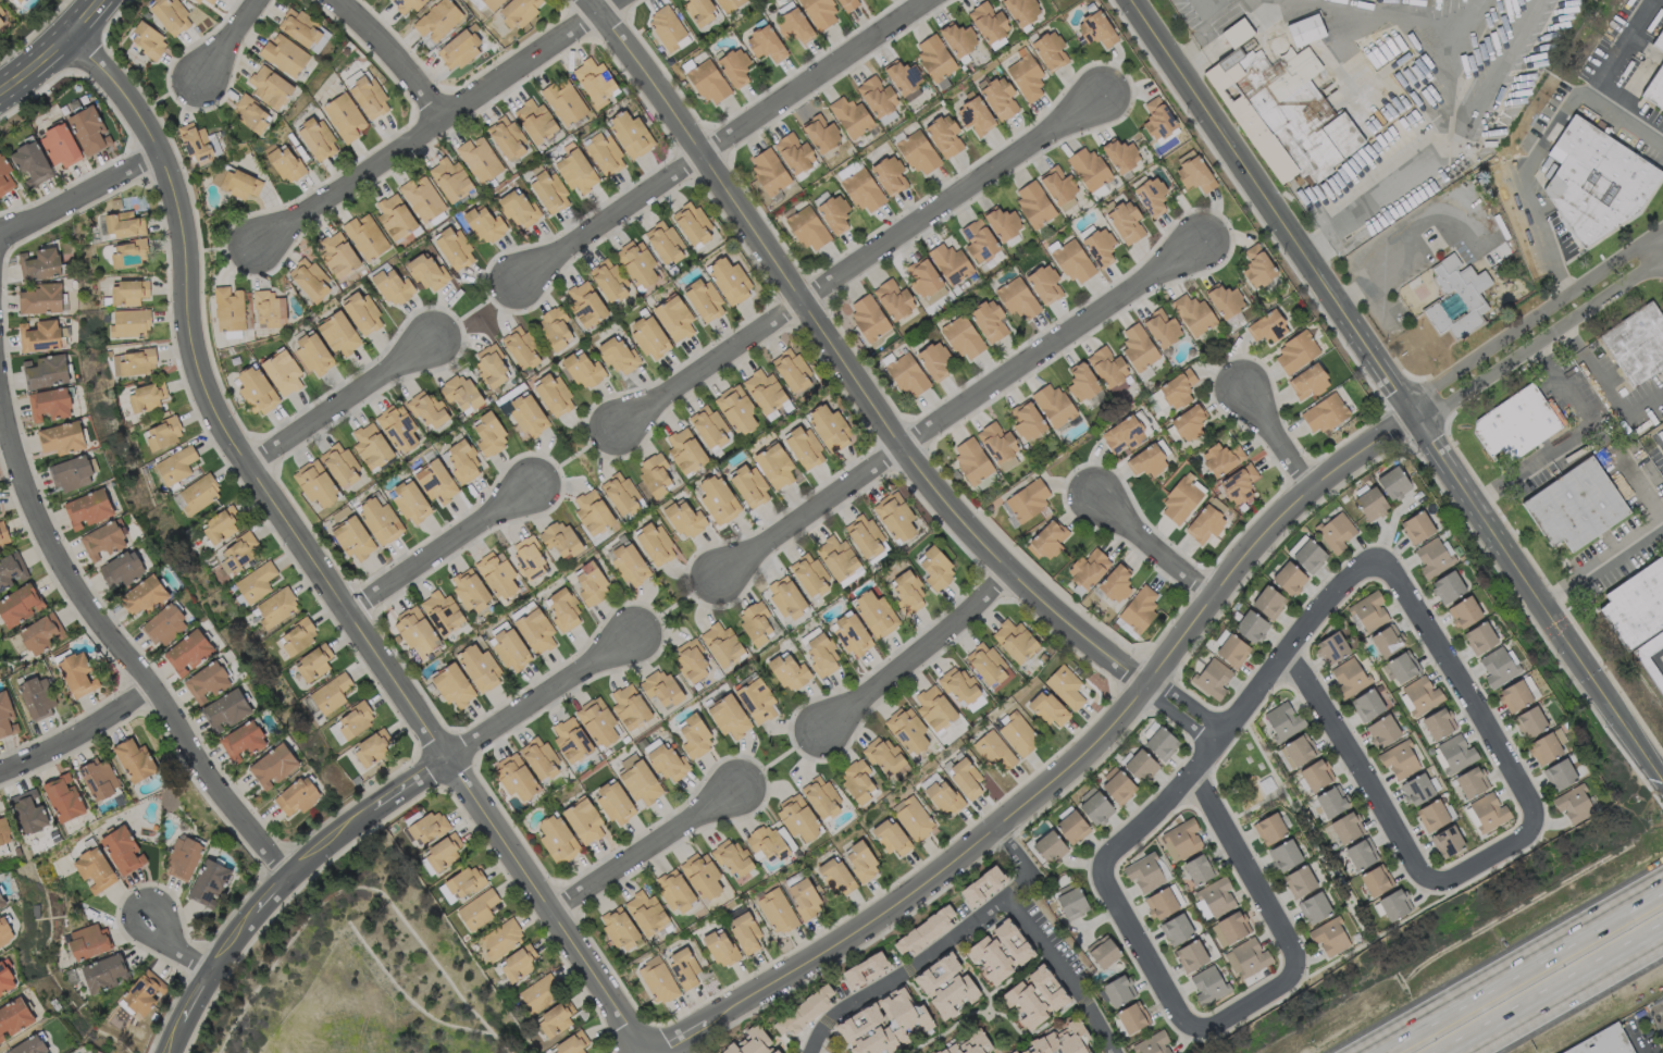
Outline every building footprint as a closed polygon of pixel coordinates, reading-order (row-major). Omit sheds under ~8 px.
[(149,3),(170,37),(192,24),(177,0),(154,0),(149,3)] [(425,0),(388,0),(403,14),(410,6),(415,11),(425,0)] [(426,33),(434,42),(463,16),(448,0),(438,0),(411,25),(422,37),(426,33)] [(503,0),(480,0),(492,12),(503,0)] [(540,0),(509,0),(496,12),(512,31),(543,3),(540,0)] [(681,3),(696,27),(717,15),(708,0),(686,0),(681,3)] [(724,14),(746,0),(715,0),(724,14)] [(829,0),(798,0),(817,32),(840,18),(829,0)] [(859,3),(857,0),(837,0),(845,12),(859,3)] [(999,10),(993,14),(986,0),(967,10),(985,44),(1010,30),(999,10)] [(1034,0),(1007,0),(1004,1),(1016,27),(1041,15),(1034,0)] [(669,54),(691,39),(667,4),(645,19),(669,54)] [(275,28),(311,48),(323,26),(288,6),(275,28)] [(9,19),(0,7),(0,25),(9,19)] [(773,20),(784,40),(795,34),(800,42),(813,35),(797,7),(773,20)] [(1104,48),(1118,40),(1098,9),(1074,24),(1087,44),(1098,37),(1104,48)] [(1285,24),(1294,46),(1325,35),(1317,12),(1285,24)] [(1220,29),(1229,47),(1253,35),(1245,18),(1220,29)] [(126,40),(156,59),(169,40),(138,20),(126,40)] [(958,30),(951,20),(937,30),(958,58),(979,42),(966,24),(958,30)] [(773,62),(786,55),(769,23),(744,37),(755,58),(767,51),(773,62)] [(1651,45),(1662,52),(1662,24),(1651,45)] [(435,51),(450,71),(481,46),(466,27),(435,51)] [(1030,41),(1048,72),(1068,61),(1060,48),(1063,46),(1054,28),(1030,41)] [(258,55),(294,77),(309,53),(273,31),(258,55)] [(935,82),(957,67),(934,32),(912,47),(935,82)] [(749,80),(742,70),(751,64),(738,45),(715,60),(735,89),(749,80)] [(1026,103),(1044,93),(1036,78),(1041,75),(1024,45),(1015,50),(1019,59),(1005,67),(1026,103)] [(1201,72),(1282,185),(1305,169),(1313,180),(1365,143),(1341,109),(1334,115),(1308,78),(1322,68),(1306,45),(1294,54),(1290,48),(1268,63),(1258,48),(1257,49),(1254,45),(1241,54),(1236,47),(1201,72)] [(1639,97),(1662,111),(1662,55),(1639,97)] [(707,106),(730,93),(709,57),(686,70),(707,106)] [(595,108),(620,92),(601,61),(594,65),(589,58),(570,70),(595,108)] [(912,63),(905,68),(899,59),(883,69),(901,96),(924,81),(912,63)] [(247,81),(255,87),(251,92),(276,110),(293,87),(261,62),(247,81)] [(367,81),(364,75),(347,87),(369,121),(391,106),(372,78),(367,81)] [(873,118),(899,104),(888,84),(881,88),(875,75),(856,85),(873,118)] [(979,87),(997,122),(1019,110),(1010,94),(1013,94),(1003,75),(979,87)] [(588,112),(567,76),(555,83),(554,81),(540,89),(562,127),(588,112)] [(368,126),(344,90),(320,106),(344,142),(368,126)] [(257,132),(271,113),(243,93),(229,112),(257,132)] [(977,136),(996,125),(977,94),(953,109),(965,128),(970,125),(977,136)] [(1176,127),(1158,94),(1143,103),(1150,116),(1142,121),(1152,140),(1176,127)] [(827,104),(850,140),(874,124),(857,98),(848,104),(841,95),(827,104)] [(512,110),(534,145),(559,129),(541,102),(535,105),(530,98),(512,110)] [(1581,248),(1638,213),(1661,171),(1655,167),(1651,161),(1606,136),(1612,126),(1600,120),(1598,116),(1590,112),(1587,107),(1577,101),(1547,155),(1553,158),(1536,187),(1546,192),(1581,248)] [(65,117),(86,156),(112,142),(91,104),(65,117)] [(628,160),(654,146),(638,115),(630,119),(624,109),(606,119),(628,160)] [(943,159),(963,147),(955,132),(958,130),(947,112),(924,126),(943,159)] [(338,149),(316,114),(295,127),(317,162),(338,149)] [(528,151),(508,114),(486,126),(506,163),(528,151)] [(817,154),(842,140),(832,121),(825,125),(819,114),(801,123),(817,154)] [(207,125),(194,129),(191,121),(176,126),(191,166),(218,156),(207,125)] [(52,164),(60,160),(63,166),(81,158),(64,122),(38,134),(52,164)] [(896,142),(918,177),(941,163),(918,127),(896,142)] [(624,166),(604,128),(583,140),(602,178),(624,166)] [(817,161),(805,141),(799,144),(791,131),(773,142),(792,175),(817,161)] [(468,138),(454,147),(479,184),(503,168),(481,135),(470,142),(468,138)] [(1100,145),(1117,174),(1142,160),(1130,139),(1118,146),(1113,137),(1100,145)] [(52,175),(35,139),(8,152),(18,172),(26,169),(29,176),(24,179),(27,187),(52,175)] [(304,173),(286,142),(266,154),(285,185),(304,173)] [(1110,179),(1089,143),(1066,157),(1087,193),(1110,179)] [(750,157),(755,165),(750,168),(766,196),(791,182),(770,146),(750,157)] [(599,181),(577,147),(553,162),(569,189),(575,186),(580,193),(599,181)] [(1216,184),(1192,148),(1175,159),(1180,166),(1173,171),(1186,190),(1196,183),(1203,193),(1216,184)] [(15,186),(7,172),(10,170),(0,152),(0,195),(15,186)] [(903,169),(892,153),(869,168),(888,197),(907,184),(899,172),(903,169)] [(450,164),(446,157),(427,166),(447,203),(473,189),(458,160),(450,164)] [(840,180),(859,167),(854,160),(835,172),(840,180)] [(217,186),(227,166),(220,163),(210,182),(217,186)] [(1079,192),(1069,173),(1063,176),(1057,164),(1038,174),(1054,205),(1079,192)] [(863,215),(885,201),(863,166),(841,180),(863,215)] [(570,202),(547,167),(527,180),(550,215),(570,202)] [(246,192),(257,196),(263,180),(233,169),(232,173),(225,170),(218,189),(244,199),(246,192)] [(1159,196),(1167,191),(1156,174),(1132,189),(1151,218),(1167,208),(1159,196)] [(397,186),(422,223),(445,208),(424,175),(412,183),(409,179),(397,186)] [(1012,190),(1031,228),(1055,216),(1036,178),(1012,190)] [(512,226),(520,222),(523,226),(541,216),(531,198),(522,203),(514,189),(496,199),(512,226)] [(391,241),(416,226),(396,190),(375,203),(380,212),(377,215),(391,241)] [(848,227),(841,216),(850,210),(838,192),(815,206),(834,236),(848,227)] [(691,199),(670,213),(693,249),(714,235),(691,199)] [(1136,218),(1139,217),(1130,199),(1106,211),(1123,245),(1145,235),(1136,218)] [(808,253),(831,238),(807,203),(785,218),(808,253)] [(507,231),(498,213),(491,217),(484,206),(475,211),(473,207),(461,214),(477,241),(484,237),(487,242),(507,231)] [(1023,228),(1012,207),(1000,214),(996,207),(983,214),(999,242),(1023,228)] [(145,233),(143,216),(132,217),(131,211),(103,213),(105,236),(145,233)] [(355,215),(340,225),(365,262),(390,246),(367,212),(358,219),(355,215)] [(968,244),(965,245),(975,264),(999,251),(981,216),(959,228),(968,244)] [(643,230),(663,266),(683,255),(679,249),(682,247),(665,218),(643,230)] [(1114,260),(1107,249),(1115,244),(1103,225),(1081,240),(1099,269),(1114,260)] [(476,257),(457,229),(452,233),(448,226),(431,237),(455,272),(476,257)] [(422,233),(419,227),(394,239),(397,244),(422,233)] [(336,280),(361,264),(338,229),(318,241),(324,251),(320,254),(336,280)] [(1096,272),(1073,236),(1051,251),(1073,286),(1096,272)] [(147,262),(145,239),(110,243),(112,266),(147,262)] [(641,240),(634,244),(631,240),(613,252),(637,290),(663,275),(641,240)] [(950,286),(974,270),(958,247),(951,253),(943,240),(927,251),(950,286)] [(1241,269),(1252,289),(1278,274),(1259,241),(1242,250),(1250,264),(1241,269)] [(17,252),(21,280),(60,274),(56,246),(34,250),(36,257),(26,259),(25,251),(17,252)] [(1420,310),(1436,334),(1447,327),(1455,339),(1484,321),(1479,313),(1488,308),(1478,291),(1492,282),(1483,269),(1472,276),(1455,250),(1429,266),(1435,275),(1431,277),(1443,296),(1420,310)] [(323,284),(328,280),(305,255),(286,272),(314,304),(329,290),(323,284)] [(754,289),(736,262),(730,266),(723,255),(704,268),(729,305),(754,289)] [(608,256),(588,269),(609,303),(629,291),(608,256)] [(1025,276),(1043,306),(1062,294),(1054,281),(1058,278),(1048,262),(1025,276)] [(406,276),(399,280),(392,265),(370,277),(387,307),(415,292),(406,276)] [(1009,313),(1017,308),(1025,320),(1041,309),(1017,274),(993,290),(1009,313)] [(725,310),(703,276),(682,290),(704,324),(725,310)] [(903,287),(899,290),(890,277),(871,290),(893,321),(916,306),(903,287)] [(608,313),(585,278),(566,291),(572,301),(567,304),(584,329),(608,313)] [(139,304),(139,297),(149,296),(148,280),(110,282),(110,305),(139,304)] [(61,311),(60,282),(36,283),(36,290),(18,290),(19,313),(61,311)] [(1221,319),(1245,305),(1234,285),(1223,291),(1218,283),(1205,291),(1221,319)] [(244,329),(242,288),(230,289),(230,285),(213,286),(216,330),(244,329)] [(340,302),(363,337),(384,323),(361,288),(340,302)] [(254,291),(256,326),(285,324),(284,297),(272,297),(271,290),(254,291)] [(846,307),(868,342),(891,327),(868,292),(846,307)] [(1200,296),(1190,302),(1184,292),(1169,302),(1193,338),(1217,322),(1200,296)] [(692,319),(677,293),(652,308),(673,343),(693,331),(688,321),(692,319)] [(969,310),(986,344),(1008,333),(1000,318),(1002,317),(993,298),(969,310)] [(1631,387),(1662,367),(1662,318),(1651,299),(1597,334),(1631,387)] [(563,323),(569,319),(558,303),(538,317),(542,324),(538,327),(554,351),(573,338),(563,323)] [(1272,342),(1289,331),(1273,307),(1246,325),(1256,340),(1266,333),(1272,342)] [(149,308),(112,309),(112,324),(108,324),(108,335),(150,334),(149,308)] [(1172,316),(1166,319),(1160,308),(1142,318),(1158,349),(1183,336),(1172,316)] [(332,352),(338,348),(343,355),(362,344),(340,309),(315,324),(332,352)] [(630,323),(635,330),(631,332),(650,361),(672,347),(648,311),(630,323)] [(963,362),(985,348),(963,312),(940,326),(963,362)] [(19,351),(65,348),(64,336),(67,336),(67,326),(57,327),(56,319),(35,320),(36,329),(27,330),(27,322),(17,323),(19,351)] [(1160,356),(1136,321),(1119,332),(1128,345),(1121,350),(1136,372),(1160,356)] [(499,338),(522,371),(542,356),(519,324),(499,338)] [(335,363),(311,328),(291,343),(315,377),(335,363)] [(1285,375),(1321,353),(1307,330),(1271,352),(1285,375)] [(619,377),(641,361),(631,347),(627,351),(614,333),(597,346),(619,377)] [(948,374),(941,361),(948,357),(939,339),(916,351),(932,383),(948,374)] [(508,377),(498,361),(504,357),(493,341),(474,353),(479,360),(474,364),(490,389),(508,377)] [(1118,354),(1113,358),(1104,344),(1086,356),(1105,388),(1129,373),(1118,354)] [(296,375),(300,373),(285,347),(260,361),(280,397),(302,385),(296,375)] [(596,359),(590,363),(580,347),(561,359),(582,391),(606,375),(596,359)] [(113,376),(156,371),(154,348),(111,353),(113,376)] [(797,353),(793,355),(789,348),(770,359),(792,395),(814,382),(797,353)] [(929,386),(909,350),(886,363),(907,399),(929,386)] [(24,366),(26,388),(68,383),(64,353),(35,357),(36,365),(24,366)] [(1068,368),(1074,378),(1066,384),(1078,403),(1100,389),(1081,360),(1068,368)] [(1299,402),(1329,384),(1316,362),(1286,380),(1299,402)] [(252,415),(276,404),(256,363),(235,373),(242,387),(238,388),(252,415)] [(771,372),(764,376),(760,368),(741,380),(762,414),(788,399),(771,372)] [(1170,410),(1192,399),(1186,387),(1196,382),(1190,368),(1158,384),(1170,410)] [(464,414),(483,403),(463,370),(437,386),(447,402),(454,398),(464,414)] [(574,406),(553,370),(531,382),(553,418),(574,406)] [(1058,380),(1032,393),(1051,429),(1076,415),(1058,380)] [(163,381),(125,391),(131,413),(169,402),(163,381)] [(1529,381),(1474,420),(1472,432),(1488,456),(1500,448),(1509,461),(1561,425),(1529,381)] [(756,412),(737,382),(712,397),(737,437),(758,424),(752,415),(756,412)] [(448,418),(427,386),(403,401),(414,417),(419,414),(430,430),(448,418)] [(31,422),(41,421),(40,413),(49,412),(50,418),(70,416),(67,387),(28,391),(31,422)] [(523,432),(526,430),(531,437),(550,426),(527,389),(505,403),(523,432)] [(1298,413),(1333,389),(1350,413),(1327,430),(1326,428),(1319,432),(1317,428),(1311,432),(1298,413)] [(1013,425),(1023,442),(1046,428),(1029,398),(1009,410),(1017,423),(1013,425)] [(1208,416),(1197,401),(1169,421),(1185,444),(1202,432),(1196,424),(1208,416)] [(831,454),(855,438),(835,409),(830,413),(823,402),(805,415),(831,454)] [(418,443),(411,432),(416,429),(401,404),(394,408),(392,404),(375,414),(398,454),(418,443)] [(688,415),(708,451),(732,438),(715,408),(710,411),(707,405),(688,415)] [(473,426),(480,439),(476,442),(484,458),(509,444),(489,409),(477,416),(480,422),(473,426)] [(1111,454),(1126,446),(1128,449),(1146,439),(1132,414),(1099,432),(1111,454)] [(149,450),(183,437),(175,416),(141,428),(149,450)] [(37,429),(42,451),(55,448),(56,455),(85,448),(78,420),(37,429)] [(351,432),(357,441),(353,444),(369,471),(393,456),(371,420),(351,432)] [(1008,430),(1002,434),(995,420),(976,431),(994,464),(1019,450),(1008,430)] [(825,458),(802,422),(781,436),(804,471),(825,458)] [(708,461),(686,425),(665,437),(671,447),(667,449),(683,476),(708,461)] [(949,449),(972,485),(994,470),(971,435),(949,449)] [(483,470),(462,437),(447,447),(451,454),(447,457),(454,468),(450,470),(460,485),(483,470)] [(1170,452),(1159,437),(1124,461),(1134,475),(1144,468),(1150,478),(1166,467),(1160,459),(1170,452)] [(774,491),(793,479),(788,470),(793,466),(777,440),(752,456),(774,491)] [(1234,441),(1222,449),(1216,441),(1198,455),(1215,479),(1245,456),(1234,441)] [(354,470),(358,468),(347,447),(342,449),(338,442),(320,452),(339,489),(359,479),(354,470)] [(153,462),(165,486),(191,474),(186,463),(198,458),(191,444),(153,462)] [(668,465),(658,450),(638,464),(642,471),(637,475),(654,499),(674,485),(663,469),(668,465)] [(91,453),(50,466),(58,492),(90,482),(88,474),(97,471),(91,453)] [(1519,500),(1548,545),(1560,537),(1569,551),(1629,514),(1592,455),(1519,500)] [(290,473),(309,501),(315,498),(322,508),(340,496),(314,457),(290,473)] [(459,492),(437,457),(412,472),(429,500),(435,496),(440,504),(459,492)] [(771,496),(748,462),(727,476),(750,510),(771,496)] [(1250,481),(1257,478),(1252,465),(1219,478),(1229,504),(1254,494),(1250,481)] [(1411,488),(1396,465),(1375,478),(1390,501),(1411,488)] [(599,483),(620,517),(637,506),(634,501),(639,498),(621,469),(599,483)] [(186,517),(221,493),(207,471),(172,495),(186,517)] [(742,508),(714,471),(697,485),(704,494),(698,499),(718,526),(742,508)] [(1194,476),(1187,471),(1156,509),(1177,525),(1204,492),(1190,481),(1194,476)] [(432,512),(409,476),(391,488),(396,495),(393,497),(410,525),(432,512)] [(1003,498),(1017,521),(1052,500),(1039,477),(1003,498)] [(1368,522),(1389,507),(1373,485),(1353,499),(1368,522)] [(573,499),(579,508),(573,511),(591,537),(616,521),(593,486),(573,499)] [(63,501),(72,531),(84,527),(83,524),(113,515),(104,488),(63,501)] [(896,544),(916,532),(909,520),(914,518),(897,489),(872,504),(896,544)] [(354,508),(380,546),(405,530),(386,501),(380,505),(373,495),(354,508)] [(1210,532),(1214,535),(1226,521),(1219,515),(1225,507),(1211,495),(1183,530),(1200,544),(1210,532)] [(675,505),(673,501),(662,509),(683,540),(708,524),(697,508),(691,512),(683,500),(675,505)] [(238,519),(232,505),(200,520),(211,544),(236,532),(232,522),(238,519)] [(1314,530),(1335,554),(1345,544),(1343,542),(1357,530),(1338,509),(1314,530)] [(1399,521),(1410,544),(1434,533),(1423,510),(1399,521)] [(843,524),(864,561),(883,550),(878,542),(882,540),(866,512),(843,524)] [(329,531),(347,556),(352,553),(357,561),(376,547),(353,514),(329,531)] [(126,545),(120,533),(125,531),(119,517),(78,536),(90,562),(103,556),(126,545)] [(546,548),(553,544),(562,560),(581,550),(563,517),(537,532),(546,548)] [(1062,546),(1058,542),(1069,533),(1054,517),(1025,542),(1044,563),(1062,546)] [(676,554),(653,518),(632,532),(655,567),(676,554)] [(3,521),(0,521),(0,544),(9,542),(3,521)] [(224,558),(218,562),(227,575),(261,549),(247,530),(219,551),(224,558)] [(509,546),(528,579),(549,568),(529,534),(509,546)] [(837,543),(833,535),(814,545),(834,580),(860,566),(845,538),(837,543)] [(1310,574),(1327,555),(1306,536),(1289,554),(1310,574)] [(1445,540),(1439,543),(1436,537),(1412,548),(1421,566),(1419,567),(1424,578),(1456,562),(1445,540)] [(624,582),(628,579),(632,586),(652,573),(630,541),(622,547),(607,557),(624,582)] [(935,592),(957,573),(931,544),(914,560),(928,574),(923,579),(935,592)] [(1078,557),(1064,571),(1085,591),(1112,562),(1095,546),(1082,560),(1078,557)] [(107,586),(120,579),(123,583),(145,572),(132,548),(97,566),(107,586)] [(473,565),(500,602),(523,585),(496,548),(473,565)] [(16,550),(0,557),(0,589),(29,576),(16,550)] [(831,585),(810,550),(788,564),(809,598),(831,585)] [(1608,601),(1598,607),(1623,650),(1662,626),(1662,559),(1661,556),(1602,592),(1608,601)] [(265,580),(277,573),(269,559),(233,582),(247,604),(271,589),(265,580)] [(1307,578),(1287,560),(1270,578),(1291,597),(1307,578)] [(572,573),(582,589),(577,592),(587,608),(612,592),(591,561),(572,573)] [(1131,572),(1120,561),(1096,585),(1115,605),(1132,588),(1124,579),(1131,572)] [(449,578),(469,612),(491,600),(471,565),(449,578)] [(864,570),(860,566),(837,582),(840,587),(864,570)] [(1466,590),(1453,568),(1428,583),(1442,605),(1466,590)] [(905,616),(927,601),(906,569),(888,580),(900,599),(896,602),(905,616)] [(786,620),(807,607),(786,573),(765,586),(786,620)] [(146,611),(168,598),(155,574),(117,594),(129,615),(143,607),(146,611)] [(35,612),(45,605),(28,580),(0,599),(0,617),(8,629),(34,611),(35,612)] [(1159,596),(1143,583),(1116,616),(1139,634),(1156,613),(1149,608),(1159,596)] [(1272,619),(1286,599),(1264,584),(1250,604),(1272,619)] [(580,621),(574,613),(580,610),(565,585),(543,598),(554,616),(551,618),(560,633),(580,621)] [(299,608),(287,586),(252,604),(264,627),(299,608)] [(850,601),(875,640),(900,623),(881,594),(875,598),(868,588),(850,601)] [(418,601),(441,636),(465,620),(448,594),(442,597),(437,589),(418,601)] [(1347,605),(1362,633),(1388,619),(1380,603),(1383,601),(1377,589),(1347,605)] [(1445,608),(1457,629),(1482,616),(1470,594),(1445,608)] [(763,617),(769,613),(759,598),(738,612),(743,619),(738,623),(755,647),(767,639),(764,634),(771,629),(763,617)] [(160,648),(188,623),(169,601),(141,625),(160,648)] [(390,621),(416,662),(424,657),(421,653),(439,642),(415,605),(390,621)] [(512,622),(536,656),(555,643),(549,635),(554,631),(537,605),(512,622)] [(1269,624),(1247,608),(1232,628),(1255,644),(1269,624)] [(853,658),(874,644),(850,609),(830,623),(853,658)] [(16,631),(30,655),(65,635),(51,611),(16,631)] [(276,636),(288,656),(319,636),(306,617),(276,636)] [(989,633),(1018,665),(1040,645),(1017,621),(1013,625),(1006,618),(989,633)] [(1462,633),(1473,655),(1497,642),(1485,620),(1462,633)] [(745,652),(729,625),(722,630),(717,621),(698,632),(719,668),(745,652)] [(492,634),(496,642),(494,643),(508,673),(531,661),(512,623),(492,634)] [(1405,645),(1394,623),(1369,635),(1380,657),(1405,645)] [(161,652),(178,678),(188,671),(186,669),(213,651),(198,628),(161,652)] [(1324,665),(1349,653),(1339,630),(1313,642),(1324,665)] [(819,679),(842,664),(821,631),(803,642),(815,660),(809,664),(819,679)] [(1239,667),(1249,644),(1225,633),(1215,655),(1239,667)] [(672,647),(688,683),(710,673),(693,637),(672,647)] [(964,653),(990,691),(1012,677),(986,639),(964,653)] [(479,692),(504,677),(486,649),(479,653),(473,642),(455,653),(479,692)] [(1504,643),(1477,659),(1487,674),(1483,677),(1491,689),(1521,671),(1504,643)] [(325,660),(332,656),(326,644),(293,661),(303,683),(330,670),(325,660)] [(1397,684),(1421,670),(1407,648),(1384,662),(1397,684)] [(96,677),(88,680),(84,671),(90,669),(82,650),(56,661),(71,698),(100,686),(96,677)] [(812,676),(802,661),(796,665),(785,650),(766,663),(787,693),(812,676)] [(1369,683),(1354,655),(1329,669),(1339,685),(1335,687),(1342,699),(1369,683)] [(1189,679),(1217,701),(1226,689),(1222,686),(1233,673),(1211,656),(1198,673),(1195,671),(1189,679)] [(213,694),(233,682),(217,658),(182,681),(196,703),(212,692),(213,694)] [(477,695),(453,660),(428,677),(447,703),(452,700),(458,708),(477,695)] [(1074,711),(1085,700),(1074,690),(1081,682),(1061,662),(1043,681),(1074,711)] [(935,677),(944,693),(950,689),(959,706),(978,696),(960,663),(935,677)] [(638,682),(649,698),(654,694),(664,709),(684,695),(667,672),(662,675),(657,668),(638,682)] [(354,687),(344,671),(308,692),(322,715),(346,701),(342,695),(354,687)] [(1414,717),(1445,698),(1437,686),(1432,689),(1423,673),(1397,689),(1414,717)] [(52,713),(49,706),(55,704),(44,674),(17,684),(30,721),(52,713)] [(1496,690),(1507,713),(1539,697),(1528,674),(1496,690)] [(757,726),(776,713),(771,704),(776,701),(758,675),(734,691),(757,726)] [(611,705),(626,731),(651,717),(631,681),(610,693),(616,703),(611,705)] [(914,696),(920,705),(915,708),(933,733),(957,715),(933,682),(914,696)] [(200,706),(212,732),(251,713),(239,687),(200,706)] [(1361,722),(1384,709),(1372,687),(1349,701),(1361,722)] [(1046,725),(1051,719),(1058,726),(1070,715),(1041,688),(1025,705),(1046,725)] [(19,732),(15,719),(14,720),(6,690),(0,691),(0,737),(19,732)] [(720,735),(729,731),(732,737),(750,729),(733,693),(706,705),(720,735)] [(599,749),(624,733),(598,694),(573,711),(599,749)] [(346,739),(376,719),(363,700),(333,720),(346,739)] [(1277,741),(1306,725),(1299,712),(1294,715),(1285,700),(1261,714),(1277,741)] [(905,703),(883,723),(913,757),(928,743),(920,734),(927,728),(905,703)] [(1547,727),(1535,704),(1511,717),(1523,739),(1547,727)] [(1430,740),(1456,730),(1446,706),(1421,717),(1430,740)] [(675,725),(685,742),(680,744),(690,760),(714,746),(695,713),(675,725)] [(1400,736),(1390,713),(1364,725),(1374,748),(1400,736)] [(569,764),(594,748),(571,714),(551,727),(557,736),(552,739),(569,764)] [(218,736),(230,764),(244,758),(243,755),(266,746),(255,720),(218,736)] [(1143,744),(1164,761),(1179,742),(1158,725),(1143,744)] [(970,745),(988,765),(995,759),(1005,771),(1018,759),(990,727),(970,745)] [(1565,741),(1558,727),(1526,743),(1536,766),(1563,753),(1559,744),(1565,741)] [(394,748),(381,728),(350,748),(363,768),(394,748)] [(909,768),(881,732),(862,747),(889,783),(909,768)] [(1316,756),(1308,733),(1282,742),(1291,765),(1316,756)] [(1445,774),(1479,759),(1473,745),(1466,748),(1459,733),(1435,744),(1440,756),(1438,757),(1445,774)] [(554,764),(557,762),(539,734),(518,747),(540,782),(558,771),(554,764)] [(112,745),(129,784),(156,771),(144,744),(136,747),(131,737),(112,745)] [(1376,754),(1383,768),(1388,765),(1396,780),(1421,767),(1406,738),(1376,754)] [(273,783),(299,766),(283,741),(247,765),(264,790),(274,784),(273,783)] [(691,769),(680,753),(674,757),(663,741),(646,752),(668,784),(691,769)] [(1141,784),(1159,767),(1140,747),(1122,764),(1141,784)] [(636,750),(618,761),(624,770),(617,775),(634,801),(639,797),(644,805),(663,793),(636,750)] [(508,795),(514,791),(521,802),(540,789),(516,751),(490,768),(508,795)] [(945,769),(969,800),(981,790),(975,782),(981,778),(964,755),(945,769)] [(866,775),(871,771),(858,756),(835,774),(860,805),(878,790),(866,775)] [(1542,767),(1552,791),(1576,781),(1567,757),(1542,767)] [(98,762),(96,758),(77,767),(93,801),(120,788),(106,758),(98,762)] [(1334,780),(1324,758),(1298,769),(1308,791),(1334,780)] [(1463,798),(1488,789),(1479,765),(1454,775),(1463,798)] [(1136,789),(1116,766),(1098,783),(1118,805),(1136,789)] [(1398,783),(1407,806),(1434,795),(1424,772),(1398,783)] [(57,823),(84,812),(68,773),(41,783),(57,823)] [(821,821),(842,807),(820,773),(799,787),(821,821)] [(298,807),(301,811),(321,798),(307,774),(272,796),(284,815),(298,807)] [(963,804),(941,776),(923,790),(945,818),(963,804)] [(593,790),(615,826),(636,813),(614,777),(593,790)] [(1325,819),(1349,806),(1337,783),(1313,796),(1325,819)] [(1550,797),(1556,812),(1563,809),(1569,824),(1594,813),(1582,784),(1550,797)] [(7,797),(21,835),(47,825),(34,787),(7,797)] [(1114,810),(1093,787),(1075,803),(1096,826),(1114,810)] [(1499,806),(1492,791),(1465,803),(1479,833),(1511,818),(1505,804),(1499,806)] [(803,841),(821,829),(797,792),(773,808),(791,836),(797,832),(803,841)] [(935,828),(913,793),(891,806),(912,842),(935,828)] [(561,811),(583,846),(604,833),(598,824),(602,822),(585,795),(561,811)] [(1414,809),(1424,832),(1449,822),(1439,798),(1414,809)] [(407,825),(419,845),(450,827),(438,807),(407,825)] [(1054,822),(1068,845),(1089,832),(1075,808),(1054,822)] [(1340,844),(1364,833),(1353,810),(1328,822),(1340,844)] [(581,849),(554,811),(536,823),(543,834),(538,838),(557,865),(581,849)] [(1263,845),(1287,834),(1276,812),(1252,823),(1263,845)] [(10,841),(4,816),(0,817),(0,844),(10,841)] [(899,855),(910,848),(890,816),(870,828),(886,853),(894,848),(899,855)] [(1170,861),(1201,849),(1190,820),(1159,832),(1170,861)] [(795,846),(781,824),(769,832),(763,823),(743,837),(753,852),(758,848),(768,864),(795,846)] [(120,876),(145,862),(123,824),(98,838),(120,876)] [(1464,847),(1454,824),(1429,835),(1440,858),(1464,847)] [(1045,865),(1067,853),(1053,829),(1031,841),(1045,865)] [(462,846),(454,831),(423,848),(435,871),(457,859),(453,851),(462,846)] [(162,870),(187,882),(203,845),(178,834),(162,870)] [(732,881),(752,867),(732,835),(711,849),(732,881)] [(1344,847),(1354,870),(1378,859),(1368,836),(1344,847)] [(1275,871),(1301,861),(1292,838),(1266,848),(1275,871)] [(862,882),(881,870),(860,839),(841,852),(862,882)] [(117,879),(95,845),(72,859),(88,885),(87,886),(92,895),(117,879)] [(678,865),(703,903),(722,890),(715,879),(720,875),(703,849),(678,865)] [(1170,878),(1155,850),(1121,867),(1128,881),(1133,878),(1141,894),(1170,878)] [(1193,885),(1216,874),(1205,852),(1182,862),(1193,885)] [(856,886),(835,854),(817,866),(838,898),(856,886)] [(214,909),(231,868),(204,857),(187,897),(214,909)] [(450,906),(485,880),(472,862),(437,887),(450,906)] [(958,890),(971,908),(1007,880),(994,863),(958,890)] [(1393,887),(1383,863),(1359,873),(1368,897),(1393,887)] [(1282,875),(1292,898),(1317,887),(1306,864),(1282,875)] [(654,879),(674,914),(696,902),(676,866),(654,879)] [(803,919),(824,908),(806,876),(785,887),(803,919)] [(1235,907),(1228,888),(1230,887),(1226,876),(1193,889),(1197,900),(1195,901),(1202,920),(1235,907)] [(1142,897),(1151,919),(1184,907),(1175,884),(1142,897)] [(755,899),(776,935),(799,922),(778,885),(755,899)] [(1088,910),(1078,885),(1068,889),(1067,886),(1053,891),(1065,920),(1088,910)] [(493,917),(487,908),(499,900),(490,887),(455,910),(469,932),(493,917)] [(1413,909),(1402,887),(1377,899),(1388,921),(1413,909)] [(622,901),(644,936),(669,921),(653,894),(646,898),(641,890),(622,901)] [(1308,925),(1332,913),(1320,890),(1296,902),(1308,925)] [(598,915),(615,951),(639,940),(622,904),(598,915)] [(957,925),(948,907),(890,939),(898,954),(907,949),(908,951),(957,925)] [(754,938),(761,935),(747,909),(727,920),(745,955),(759,947),(754,938)] [(1250,932),(1240,909),(1216,920),(1226,943),(1250,932)] [(1158,924),(1169,946),(1193,934),(1182,912),(1158,924)] [(13,939),(3,913),(0,915),(0,945),(13,939)] [(1326,957),(1350,946),(1340,925),(1343,924),(1338,915),(1306,930),(1313,944),(1318,941),(1326,957)] [(479,937),(487,949),(484,951),(489,960),(525,937),(511,916),(479,937)] [(1035,954),(1009,918),(965,949),(974,961),(981,956),(990,969),(983,974),(992,985),(1035,954)] [(66,931),(74,960),(112,949),(106,927),(98,929),(96,923),(66,931)] [(738,959),(723,926),(702,935),(717,968),(738,959)] [(1101,969),(1121,954),(1104,933),(1085,948),(1101,969)] [(1238,980),(1272,963),(1265,949),(1261,951),(1253,936),(1224,951),(1238,980)] [(1184,973),(1208,961),(1197,938),(1173,950),(1184,973)] [(509,983),(532,970),(527,962),(537,956),(529,943),(497,962),(509,983)] [(665,957),(684,990),(698,982),(693,974),(699,970),(685,945),(665,957)] [(963,969),(963,970),(950,950),(913,975),(929,1000),(942,1021),(981,995),(963,969)] [(80,965),(88,993),(129,980),(121,952),(80,965)] [(889,971),(882,952),(840,968),(847,986),(889,971)] [(17,983),(3,958),(0,960),(0,992),(17,983)] [(654,1005),(679,994),(664,960),(648,967),(647,964),(638,968),(654,1005)] [(999,994),(1009,1007),(1013,1004),(1022,1017),(1019,1019),(1027,1030),(1070,1000),(1043,963),(999,994)] [(1228,993),(1216,963),(1189,975),(1197,993),(1194,994),(1199,1006),(1228,993)] [(141,1017),(167,987),(146,968),(119,997),(141,1017)] [(516,993),(531,1014),(561,993),(547,972),(516,993)] [(1136,997),(1127,975),(1098,986),(1104,1000),(1108,999),(1111,1006),(1136,997)] [(791,1032),(832,1005),(827,997),(834,993),(827,983),(770,1021),(778,1034),(788,1028),(791,1032)] [(846,1046),(847,1045),(851,1052),(891,1052),(909,1043),(904,1034),(917,1027),(920,1033),(934,1025),(921,1002),(915,1005),(904,984),(876,1000),(877,1000),(833,1024),(846,1046)] [(8,1038),(7,1036),(34,1021),(20,996),(0,1007),(0,1042),(8,1038)] [(575,1011),(566,998),(534,1019),(547,1039),(571,1022),(567,1016),(575,1011)] [(1150,1022),(1138,1000),(1114,1013),(1126,1035),(1150,1022)] [(1082,1036),(1086,1034),(1077,1016),(1045,1032),(1027,1041),(1030,1046),(1017,1052),(1015,1050),(1009,1052),(1090,1052),(1082,1036)] [(776,1046),(775,1047),(757,1022),(744,1031),(746,1034),(718,1052),(780,1052),(776,1046)] [(1619,1022),(1555,1052),(1634,1052),(1619,1022)] [(977,1027),(932,1052),(992,1052),(977,1027)] [(589,1042),(580,1029),(548,1050),(550,1052),(585,1052),(581,1047),(589,1042)] [(1163,1029),(1131,1043),(1136,1052),(1170,1052),(1165,1042),(1168,1041),(1163,1029)] [(35,1032),(2,1052),(48,1052),(35,1032)]
